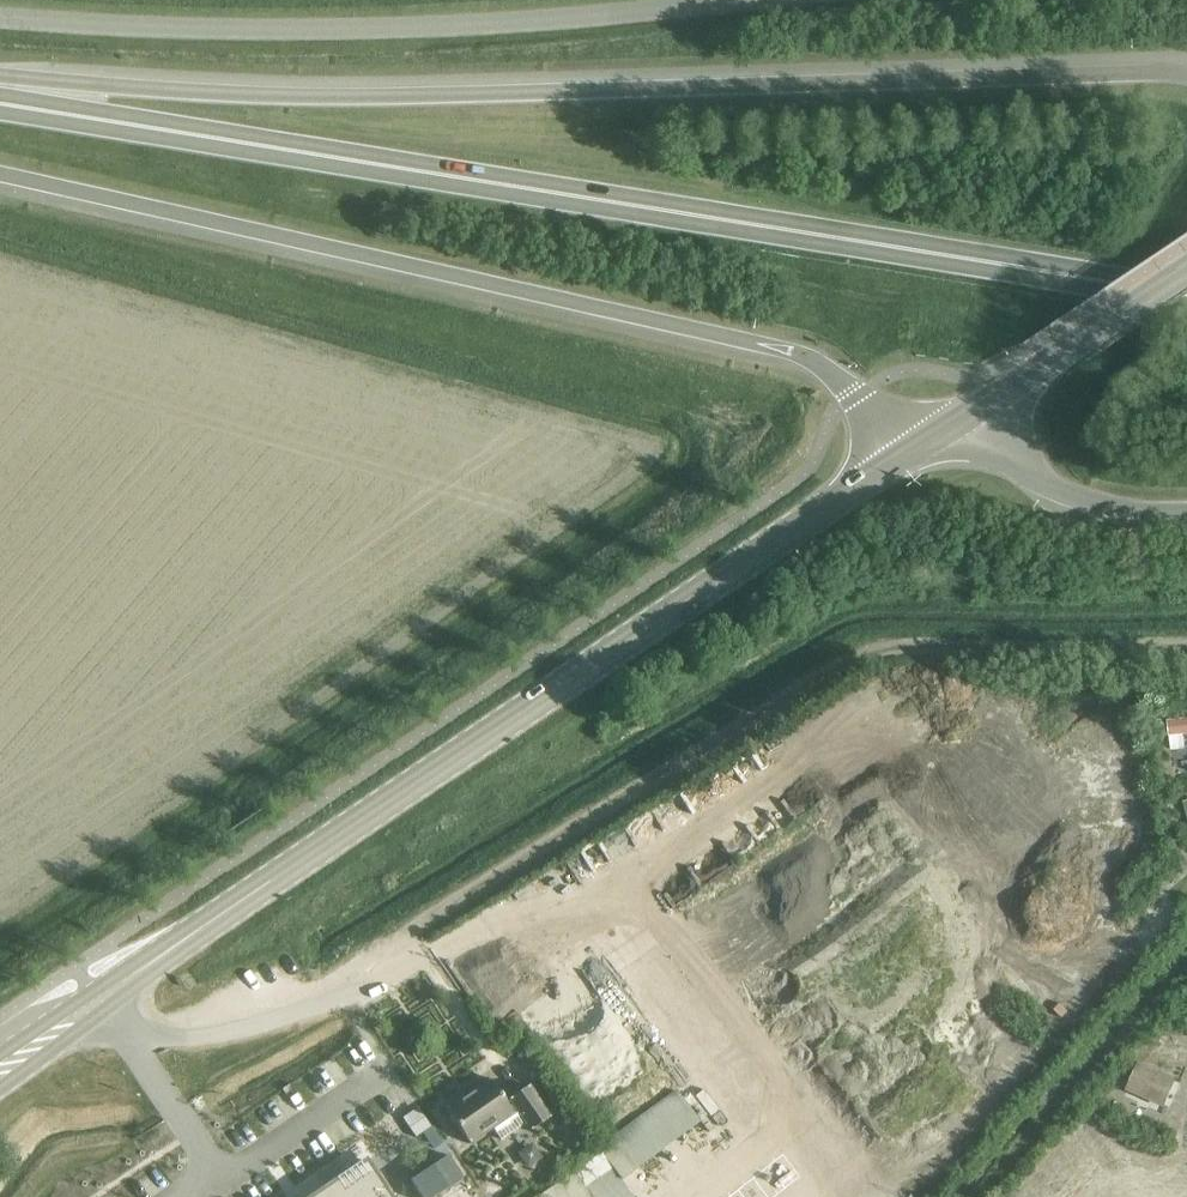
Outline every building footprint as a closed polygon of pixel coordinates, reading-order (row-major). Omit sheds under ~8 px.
[(1167,721),(1169,737),(1183,735),(1186,735),(1186,719),(1167,721)] [(510,1058),(525,1047),(516,1035),(501,1045),(510,1058)] [(844,1082),(885,1057),(875,1040),(833,1066),(844,1082)] [(512,1104),(508,1107),(488,1078),(445,1108),(469,1144),(492,1128),(501,1140),(525,1123),(531,1131),(550,1117),(528,1086),(509,1099),(512,1104)] [(624,1123),(604,1133),(623,1169),(643,1158),(624,1123)] [(366,1162),(314,1196),(389,1196),(366,1162)] [(452,1185),(440,1166),(417,1181),(427,1196),(434,1196),(452,1185)] [(537,1196),(590,1196),(571,1173),(537,1196)] [(503,1186),(487,1183),(483,1196),(501,1196),(503,1186)]
